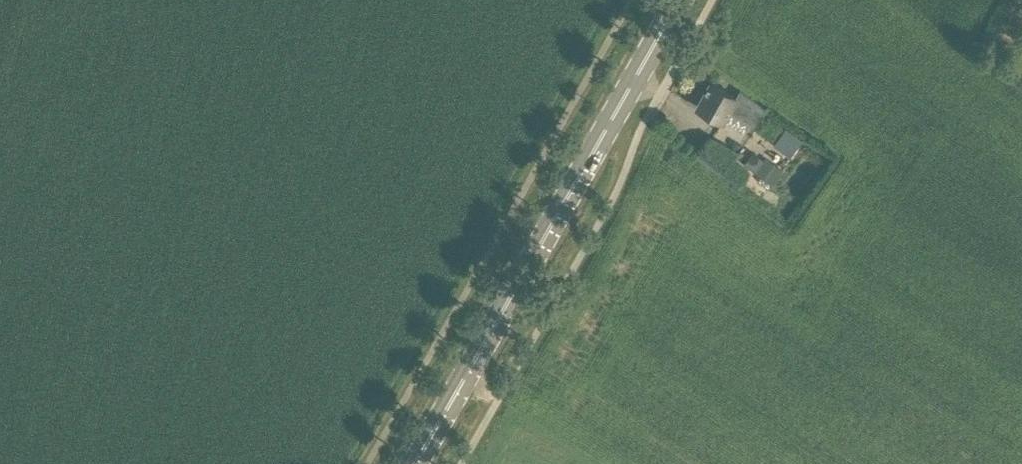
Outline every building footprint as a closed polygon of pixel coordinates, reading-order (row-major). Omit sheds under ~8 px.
[(768,109),(740,90),(737,96),(711,82),(698,107),(724,121),(725,120),(746,132),(751,124),(758,127),(768,109)] [(698,155),(740,187),(751,173),(734,160),(739,153),(711,138),(698,155)] [(772,185),(781,173),(764,161),(756,173),(772,185)]
